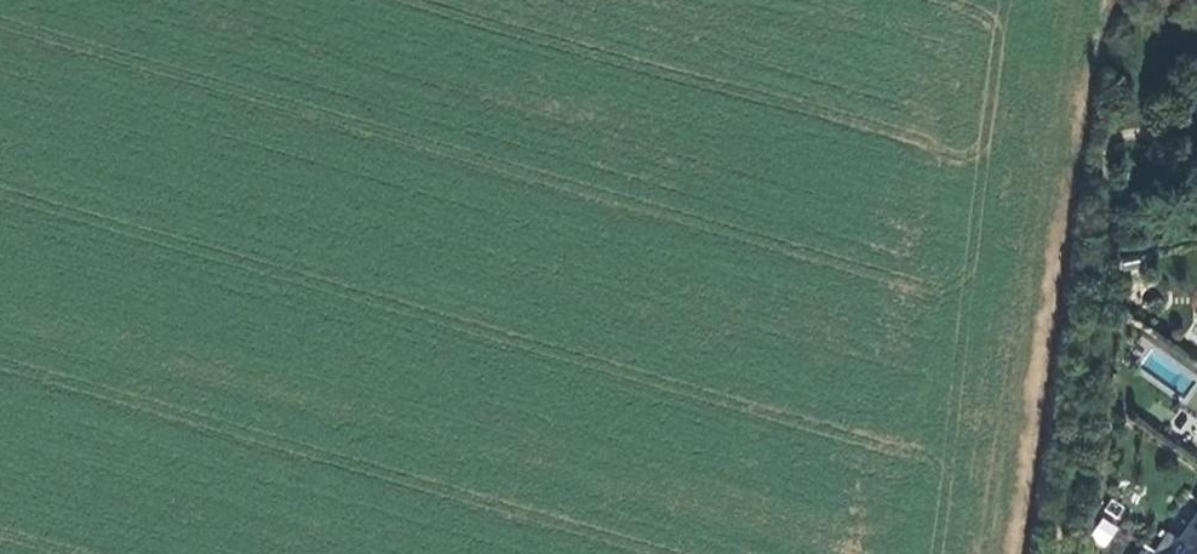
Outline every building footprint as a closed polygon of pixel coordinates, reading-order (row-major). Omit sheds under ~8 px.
[(1177,542),(1167,535),(1155,553),(1156,553),(1196,553),(1196,513),(1177,542)] [(1101,516),(1088,538),(1105,548),(1119,526),(1101,516)]
